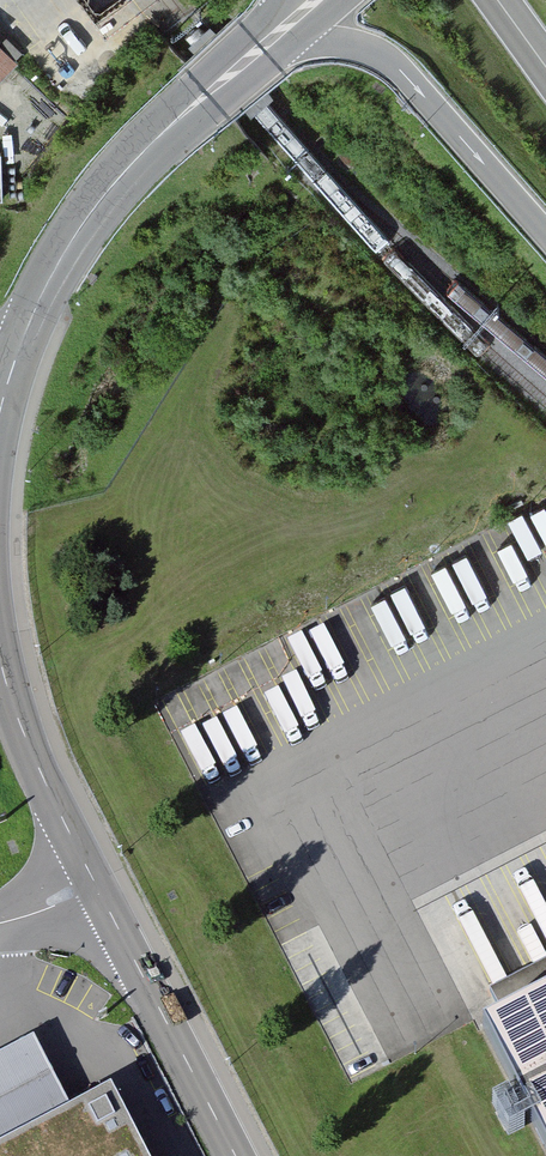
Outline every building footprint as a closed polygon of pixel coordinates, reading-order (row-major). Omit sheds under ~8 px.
[(27,65),(0,38),(0,92),(27,65)] [(482,1027),(545,1152),(545,994),(482,1027)] [(81,1114),(40,1035),(0,1056),(0,1155),(81,1114)] [(136,1138),(115,1096),(81,1114),(0,1155),(146,1155),(136,1138)]
